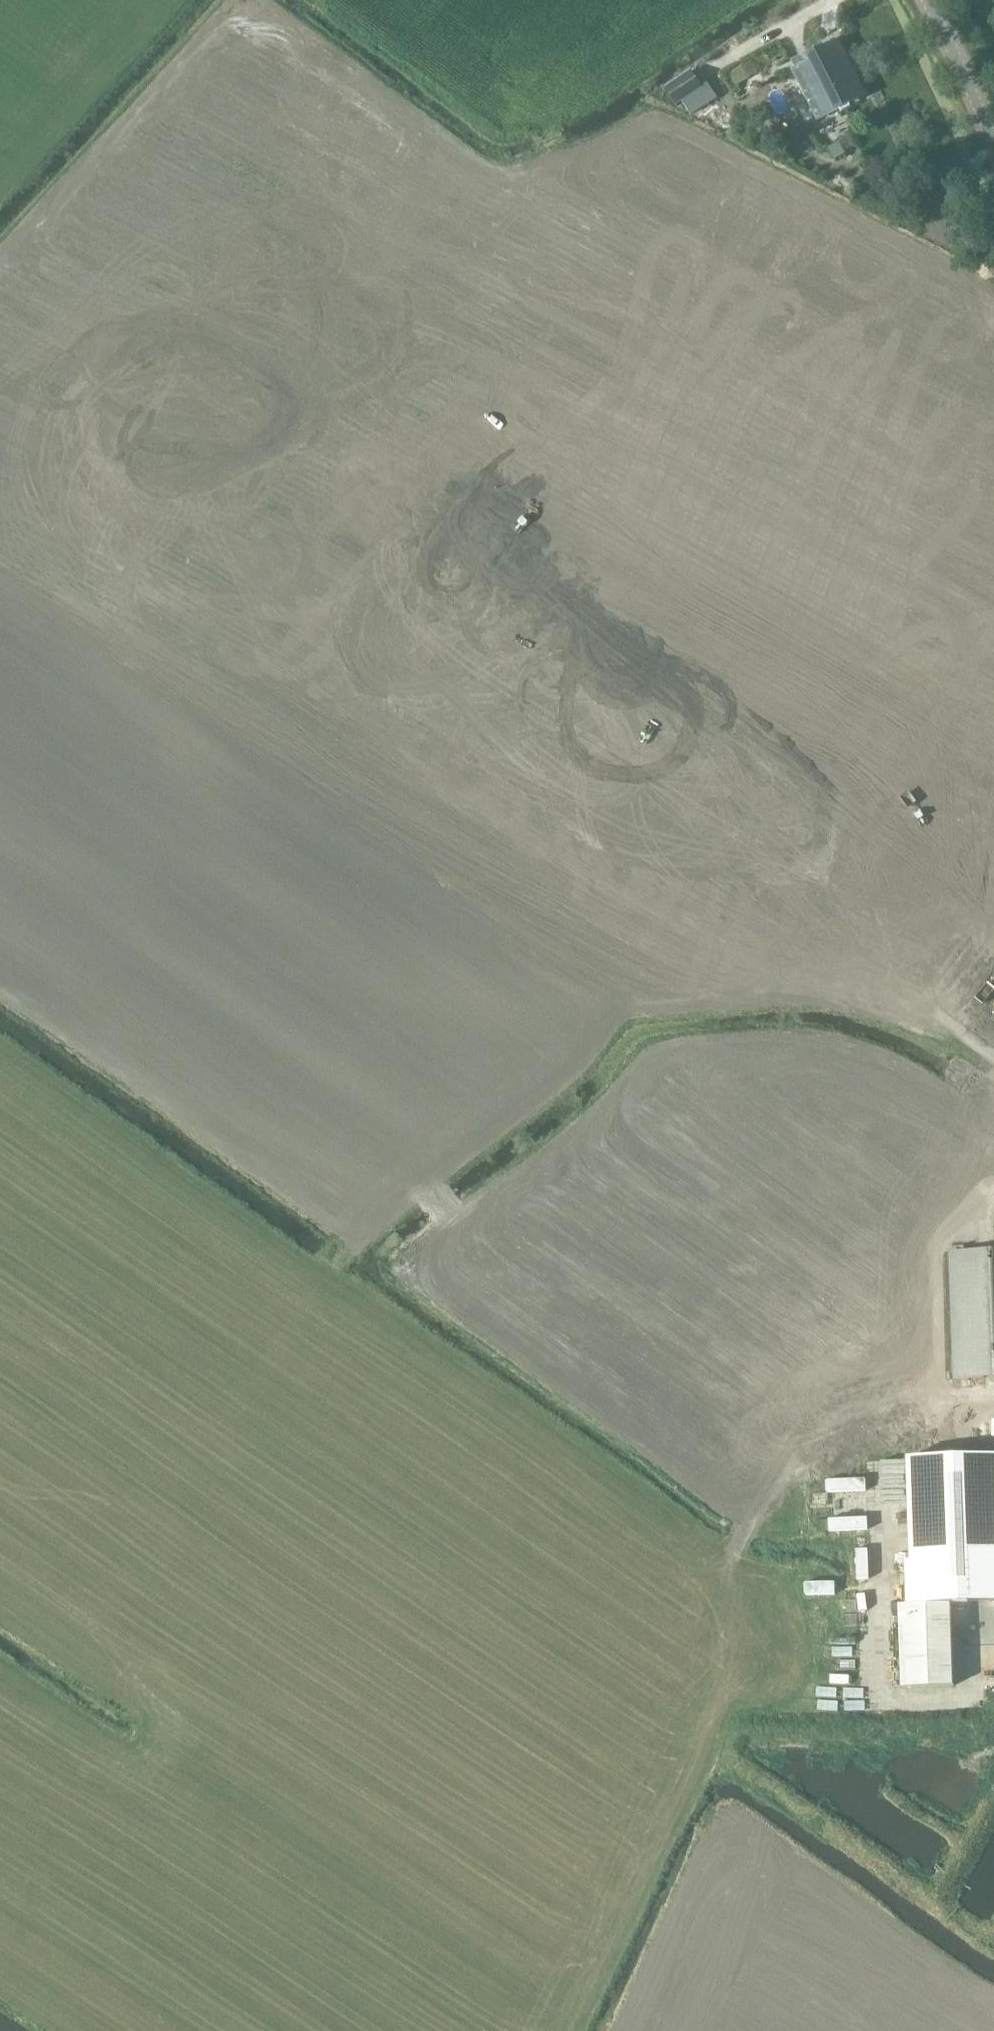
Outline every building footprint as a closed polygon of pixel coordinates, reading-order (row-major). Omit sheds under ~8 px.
[(794,70),(818,120),(866,95),(839,43),(807,59),(809,63),(794,70)] [(740,83),(759,72),(752,60),(732,71),(740,83)] [(676,105),(703,86),(691,69),(663,87),(676,105)] [(962,1380),(993,1378),(993,1250),(949,1252),(953,1380),(962,1380)] [(908,1459),(911,1563),(913,1606),(952,1604),(993,1603),(993,1456),(908,1459)] [(866,1485),(875,1491),(883,1477),(874,1471),(866,1485)] [(870,1553),(858,1592),(870,1596),(886,1545),(860,1537),(869,1506),(858,1503),(844,1544),(870,1553)]
